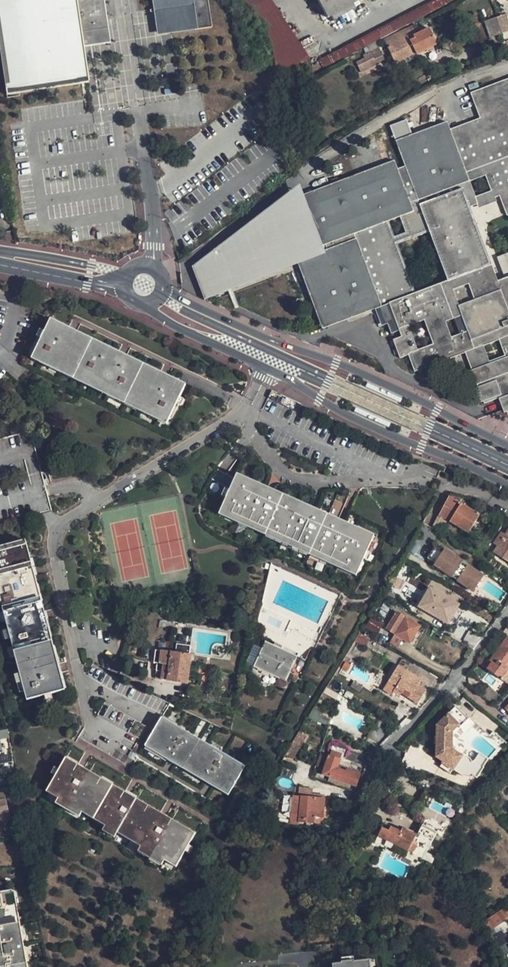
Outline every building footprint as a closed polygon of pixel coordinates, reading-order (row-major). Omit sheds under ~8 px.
[(4,93),(88,80),(80,30),(105,25),(104,18),(98,19),(95,0),(0,0),(0,65),(4,93)] [(152,4),(156,28),(191,23),(208,20),(205,0),(152,0),(152,4)] [(240,1),(246,10),(262,0),(240,0),(240,1)] [(269,0),(262,0),(246,10),(273,55),(274,60),(277,80),(308,63),(269,0)] [(325,19),(360,0),(316,0),(325,19)] [(317,63),(321,70),(362,49),(454,0),(437,0),(317,63)] [(495,16),(500,32),(507,30),(507,24),(505,13),(495,16)] [(493,16),(484,19),(488,36),(498,33),(493,16)] [(415,25),(384,40),(395,62),(415,53),(416,55),(437,45),(429,29),(419,34),(415,25)] [(370,65),(384,59),(377,45),(368,49),(370,54),(365,57),(363,58),(367,66),(370,65)] [(500,396),(505,411),(507,410),(507,276),(496,280),(469,205),(476,203),(477,207),(495,200),(494,196),(498,195),(506,214),(507,213),(507,79),(470,93),(480,118),(449,129),(447,122),(395,140),(405,166),(398,168),(394,159),(302,195),(299,185),(192,267),(205,300),(298,264),(322,327),(374,308),(382,327),(388,325),(391,334),(399,331),(401,335),(393,338),(399,356),(407,353),(414,370),(464,351),(483,400),(499,394),(500,396)] [(47,325),(29,364),(164,428),(183,389),(47,325)] [(374,534),(238,474),(220,516),(356,575),(374,534)] [(431,525),(438,529),(446,517),(470,532),(481,516),(457,500),(460,496),(451,494),(448,499),(431,525)] [(507,537),(502,533),(494,546),(497,547),(493,553),(507,562),(507,537)] [(0,551),(0,594),(26,700),(65,690),(29,543),(0,551)] [(443,550),(434,544),(427,555),(438,563),(437,565),(451,575),(455,569),(460,573),(457,578),(466,585),(470,579),(475,583),(482,573),(453,554),(451,557),(445,553),(446,552),(443,550)] [(451,557),(453,554),(444,548),(443,550),(446,552),(445,553),(451,557)] [(451,575),(457,578),(460,573),(455,569),(451,575)] [(407,583),(400,579),(392,592),(399,596),(407,583)] [(470,579),(466,585),(472,589),(475,583),(470,579)] [(462,605),(430,587),(418,607),(448,625),(462,605)] [(423,623),(408,614),(400,608),(388,627),(396,633),(404,638),(411,642),(423,623)] [(372,618),(366,626),(377,633),(382,625),(372,618)] [(357,631),(353,639),(364,646),(369,638),(357,631)] [(404,638),(396,633),(391,641),(398,646),(404,638)] [(507,637),(490,659),(492,661),(486,669),(501,680),(507,670),(507,636),(507,637)] [(296,656),(265,642),(254,666),(285,681),(296,656)] [(156,649),(155,662),(158,663),(157,671),(163,672),(162,679),(188,683),(193,645),(178,643),(177,652),(156,649)] [(344,660),(341,665),(346,668),(349,663),(344,660)] [(396,663),(382,688),(389,692),(390,689),(392,690),(393,691),(395,691),(397,690),(398,689),(399,688),(400,687),(400,686),(402,686),(403,684),(410,689),(409,692),(418,697),(424,686),(416,681),(419,677),(396,663)] [(108,675),(103,686),(163,712),(169,702),(116,680),(108,675)] [(461,726),(469,718),(457,705),(438,724),(438,755),(445,760),(445,761),(455,767),(465,773),(474,775),(475,773),(479,775),(486,764),(485,764),(475,758),(473,758),(472,756),(468,753),(463,753),(453,747),(453,730),(459,724),(461,726)] [(309,710),(306,716),(318,720),(320,714),(309,710)] [(320,714),(318,720),(329,724),(331,718),(320,714)] [(245,764),(161,716),(146,743),(230,791),(245,764)] [(285,755),(293,759),(312,727),(305,723),(285,755)] [(495,728),(492,733),(488,730),(484,734),(502,748),(507,740),(507,738),(495,728)] [(9,737),(7,729),(0,731),(0,739),(9,737)] [(125,764),(78,737),(73,746),(126,777),(129,772),(136,762),(128,757),(125,764)] [(230,791),(146,743),(144,745),(229,793),(230,791)] [(330,748),(328,754),(339,758),(341,752),(330,748)] [(329,774),(327,779),(348,787),(349,782),(354,784),(358,774),(345,769),(345,770),(336,766),(339,758),(328,754),(320,750),(315,763),(324,767),(322,771),(329,774)] [(475,758),(485,764),(490,756),(480,750),(475,758)] [(196,833),(66,758),(47,792),(176,867),(196,833)] [(453,771),(455,767),(445,761),(442,765),(453,771)] [(8,817),(10,815),(9,806),(6,792),(0,793),(0,819),(8,817)] [(325,798),(301,796),(299,821),(314,823),(315,816),(324,817),(325,798)] [(16,804),(9,806),(10,815),(18,814),(16,804)] [(507,828),(507,815),(502,807),(495,812),(507,829),(507,828)] [(378,836),(385,839),(410,850),(410,849),(415,852),(419,844),(417,843),(418,839),(415,838),(417,835),(404,828),(402,833),(390,827),(389,831),(382,828),(378,836)] [(14,890),(0,892),(0,966),(27,966),(14,890)] [(484,918),(490,927),(507,915),(507,910),(504,904),(484,918)] [(501,928),(493,933),(499,943),(507,939),(501,928)]
